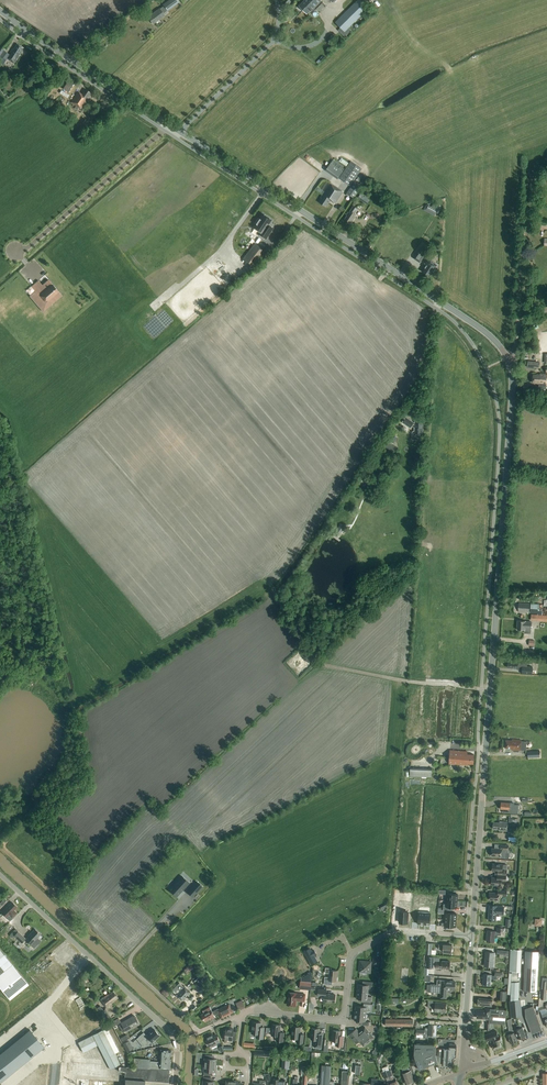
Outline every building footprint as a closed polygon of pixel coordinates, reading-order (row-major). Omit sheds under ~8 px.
[(179,2),(177,0),(169,0),(163,5),(163,6),(148,17),(153,24),(164,16),(163,13),(167,10),(167,11),(179,2)] [(313,0),(305,0),(299,6),(303,10),(313,0)] [(303,10),(307,14),(309,12),(311,14),(323,2),(321,0),(313,0),(303,10)] [(368,8),(360,0),(358,0),(334,23),(343,33),(368,8)] [(14,63),(23,48),(17,44),(13,49),(12,49),(10,53),(11,53),(7,59),(14,63)] [(10,55),(3,51),(0,56),(0,63),(3,65),(10,55)] [(69,92),(74,84),(68,80),(63,89),(69,92)] [(81,109),(91,93),(85,89),(82,94),(78,92),(71,103),(81,109)] [(333,159),(325,170),(338,179),(345,168),(333,159)] [(350,186),(362,169),(351,161),(339,178),(350,186)] [(335,204),(343,192),(330,183),(320,198),(321,198),(319,202),(326,207),(330,201),(335,204)] [(353,198),(360,188),(354,183),(347,193),(353,198)] [(358,198),(368,203),(370,199),(361,193),(358,198)] [(434,216),(435,215),(437,210),(427,205),(424,210),(434,216)] [(355,214),(358,209),(354,206),(349,213),(348,212),(347,215),(344,219),(350,223),(352,220),(353,221),(355,217),(356,215),(355,214)] [(259,232),(258,234),(266,239),(273,228),(268,225),(271,220),(262,214),(259,219),(258,218),(254,223),(256,224),(253,228),(259,232)] [(250,265),(262,250),(255,244),(243,259),(250,265)] [(420,263),(426,254),(419,249),(413,258),(420,263)] [(434,272),(436,269),(435,268),(435,267),(436,265),(427,259),(425,263),(427,265),(422,271),(429,276),(432,272),(433,272),(434,272)] [(34,285),(28,291),(32,296),(28,299),(33,305),(32,306),(35,310),(37,309),(42,314),(46,310),(44,308),(52,302),(54,304),(59,299),(45,284),(39,290),(34,285)] [(546,367),(546,373),(546,374),(540,374),(540,375),(533,375),(533,383),(539,383),(539,385),(546,385),(546,367)] [(415,423),(406,417),(402,422),(410,428),(411,427),(415,427),(414,434),(415,434),(415,435),(416,437),(420,437),(421,436),(421,434),(422,434),(423,422),(415,422),(415,423)] [(393,444),(398,437),(393,434),(388,440),(393,444)] [(364,486),(367,482),(360,478),(358,482),(364,486)] [(335,534),(340,537),(342,534),(341,534),(342,532),(343,532),(345,529),(340,526),(335,534)] [(519,603),(518,612),(529,613),(530,604),(519,603)] [(530,613),(539,614),(539,604),(531,603),(530,613)] [(532,622),(528,622),(526,621),(518,621),(517,630),(524,630),(524,633),(531,634),(532,622)] [(523,664),(520,663),(520,662),(512,662),(512,663),(508,662),(508,668),(513,668),(513,669),(520,670),(520,669),(522,669),(522,674),(532,675),(533,667),(527,666),(527,664),(523,663),(523,664)] [(512,741),(506,740),(505,748),(511,749),(511,750),(520,751),(521,750),(526,750),(526,742),(521,741),(521,740),(512,739),(512,741)] [(450,750),(449,757),(449,764),(468,765),(468,764),(473,764),(474,755),(467,755),(467,751),(450,750)] [(410,768),(410,776),(431,777),(432,769),(410,768)] [(439,810),(439,821),(451,822),(451,814),(442,814),(443,811),(439,810)] [(509,822),(500,822),(500,823),(494,822),(493,829),(499,829),(499,830),(509,831),(509,825),(517,826),(518,818),(517,818),(517,815),(514,815),(513,818),(509,817),(509,822)] [(451,822),(439,821),(438,831),(441,831),(441,828),(450,829),(451,822)] [(437,838),(437,845),(449,846),(449,839),(446,838),(446,835),(441,835),(436,834),(436,838),(437,838)] [(495,844),(495,849),(492,848),(491,856),(501,856),(501,857),(504,857),(504,856),(505,852),(508,852),(508,845),(495,844)] [(449,846),(437,845),(436,852),(435,852),(435,855),(439,855),(444,856),(445,853),(448,853),(449,846)] [(438,862),(437,869),(449,870),(450,863),(446,863),(446,859),(441,859),(436,859),(436,862),(438,862)] [(495,875),(506,875),(507,870),(502,869),(503,865),(493,864),(492,871),(495,871),(495,875)] [(449,870),(437,869),(437,876),(435,876),(435,879),(440,880),(445,880),(445,877),(449,877),(449,870)] [(495,875),(495,878),(492,878),(491,885),(501,886),(501,881),(506,881),(508,881),(509,876),(506,875),(495,875)] [(182,876),(171,888),(178,894),(189,883),(182,876)] [(197,882),(191,888),(196,893),(202,887),(197,882)] [(498,890),(498,893),(489,893),(489,900),(499,900),(499,895),(507,896),(507,891),(498,890)] [(18,907),(12,902),(1,913),(7,918),(9,916),(12,919),(17,913),(14,910),(18,907)] [(500,904),(500,907),(499,907),(499,914),(504,914),(504,913),(506,914),(507,908),(505,908),(505,907),(505,905),(500,904)] [(489,910),(488,920),(496,921),(497,910),(489,910)] [(407,923),(408,912),(400,912),(399,923),(407,923)] [(497,932),(495,932),(495,931),(487,931),(486,941),(494,942),(495,935),(501,936),(502,932),(505,932),(505,929),(497,928),(497,932)] [(26,939),(15,929),(9,935),(12,938),(14,936),(21,943),(26,939)] [(31,946),(35,942),(35,941),(40,935),(35,929),(28,936),(29,936),(25,940),(31,946)] [(443,945),(439,945),(438,949),(443,949),(443,952),(452,953),(452,945),(443,945)] [(314,949),(312,951),(310,948),(304,951),(311,965),(318,961),(315,955),(317,954),(314,949)] [(11,963),(0,950),(0,988),(10,1000),(29,985),(11,963)] [(525,951),(523,991),(537,992),(539,951),(525,951)] [(494,953),(486,952),(484,966),(493,967),(494,953)] [(374,957),(374,960),(373,964),(381,965),(381,957),(374,957)] [(439,961),(440,957),(427,957),(427,968),(434,968),(434,961),(439,961)] [(359,972),(370,973),(371,962),(360,961),(359,972)] [(441,967),(441,969),(450,969),(450,961),(442,961),(442,963),(436,963),(436,966),(441,967)] [(325,977),(324,984),(332,985),(332,981),(337,981),(338,971),(331,970),(331,968),(326,968),(325,973),(329,973),(329,977),(325,977)] [(504,973),(502,973),(495,972),(495,976),(491,976),(492,975),(484,974),(483,985),(491,985),(491,979),(497,979),(497,976),(503,977),(504,973)] [(204,974),(201,977),(200,975),(197,979),(199,981),(198,982),(200,985),(201,984),(203,986),(206,982),(205,981),(208,978),(204,974)] [(451,990),(451,989),(455,989),(455,982),(452,982),(452,981),(437,980),(437,985),(431,984),(430,992),(440,993),(440,998),(446,998),(447,990),(451,990)] [(311,986),(311,982),(300,981),(299,989),(311,990),(311,986)] [(358,984),(357,991),(368,992),(368,988),(372,989),(373,982),(365,981),(365,985),(358,984)] [(518,1000),(519,982),(512,982),(511,1001),(509,1001),(511,1017),(522,1016),(520,1000),(518,1000)] [(175,987),(180,991),(176,995),(182,1001),(190,992),(184,987),(179,983),(175,987)] [(318,996),(324,996),(324,1001),(335,1002),(335,995),(326,994),(326,990),(318,989),(318,996)] [(113,991),(108,995),(107,994),(100,1000),(103,1003),(106,1007),(112,1003),(112,1002),(118,998),(113,991)] [(357,991),(356,998),(364,999),(364,1002),(371,1003),(371,997),(368,996),(368,992),(357,991)] [(287,1004),(296,1005),(296,1000),(305,1001),(305,994),(288,993),(287,1004)] [(94,1003),(97,1000),(92,994),(89,997),(94,1003)] [(478,998),(478,1005),(492,1006),(492,999),(478,998)] [(428,1000),(428,1006),(428,1007),(432,1008),(431,1011),(434,1012),(439,1013),(439,1012),(446,1013),(447,1003),(435,1002),(433,1002),(433,1000),(428,1000)] [(363,1007),(356,1006),(355,1013),(366,1014),(366,1010),(370,1010),(371,1004),(364,1003),(363,1007)] [(232,1012),(233,1011),(229,1004),(218,1010),(218,1009),(212,1012),(210,1007),(203,1010),(204,1013),(201,1015),(205,1022),(210,1019),(211,1021),(216,1018),(214,1015),(219,1013),(221,1017),(227,1014),(232,1012)] [(533,1006),(525,1009),(525,1017),(531,1033),(542,1029),(533,1006)] [(505,1024),(506,1010),(485,1008),(485,1011),(477,1010),(477,1018),(480,1018),(490,1019),(491,1019),(490,1023),(486,1022),(486,1030),(490,1030),(490,1028),(493,1028),(494,1023),(505,1024)] [(366,1014),(355,1013),(354,1020),(362,1021),(362,1025),(369,1025),(369,1022),(365,1021),(366,1014)] [(126,1032),(139,1024),(134,1016),(121,1023),(126,1032)] [(113,1027),(121,1022),(118,1018),(111,1022),(113,1027)] [(509,1031),(507,1032),(506,1032),(507,1035),(508,1039),(509,1039),(511,1043),(518,1041),(514,1032),(514,1033),(513,1030),(512,1026),(512,1025),(511,1019),(507,1020),(509,1031)] [(261,1023),(253,1022),(252,1034),(257,1034),(257,1038),(264,1038),(265,1027),(260,1027),(261,1023)] [(272,1024),(271,1035),(277,1036),(277,1041),(283,1041),(284,1033),(280,1033),(281,1025),(276,1024),(276,1025),(272,1024)] [(424,1035),(424,1037),(428,1038),(428,1035),(436,1036),(437,1025),(429,1025),(429,1030),(416,1030),(416,1034),(424,1035)] [(524,1038),(525,1037),(525,1036),(523,1031),(524,1030),(522,1027),(521,1028),(520,1025),(514,1027),(516,1030),(515,1030),(518,1039),(521,1037),(522,1038),(523,1039),(524,1038)] [(292,1026),(291,1038),(297,1039),(297,1043),(303,1044),(304,1035),(300,1034),(300,1027),(292,1026)] [(374,1037),(365,1027),(359,1032),(356,1029),(349,1035),(352,1038),(351,1038),(356,1043),(359,1041),(363,1046),(374,1037)] [(234,1029),(226,1028),(226,1031),(224,1031),(223,1036),(225,1036),(225,1039),(236,1041),(237,1034),(234,1033),(233,1033),(234,1029)] [(323,1034),(319,1033),(319,1029),(312,1028),(310,1039),(315,1040),(314,1048),(321,1048),(323,1034)] [(500,1035),(498,1036),(496,1029),(492,1030),(494,1037),(492,1038),(494,1043),(492,1044),(494,1049),(501,1047),(500,1043),(502,1043),(501,1041),(502,1041),(500,1035)] [(120,1064),(115,1054),(103,1030),(93,1035),(110,1069),(120,1064)] [(151,1042),(159,1035),(154,1030),(146,1036),(143,1032),(138,1036),(143,1042),(142,1042),(145,1046),(147,1044),(147,1043),(150,1040),(151,1042)] [(344,1036),(340,1035),(340,1031),(333,1030),(332,1041),(336,1041),(336,1046),(343,1046),(344,1036)] [(0,1056),(0,1082),(1,1083),(44,1049),(31,1032),(0,1056)] [(213,1034),(206,1037),(207,1040),(205,1041),(208,1046),(210,1045),(211,1048),(221,1043),(216,1034),(213,1035),(213,1034)] [(83,1052),(97,1045),(92,1035),(78,1042),(83,1052)] [(436,1037),(435,1044),(415,1043),(414,1054),(419,1069),(438,1062),(438,1065),(442,1065),(443,1056),(436,1055),(436,1048),(437,1044),(438,1045),(439,1037),(436,1037)] [(123,1044),(127,1052),(133,1049),(129,1041),(123,1044)] [(436,1048),(436,1055),(443,1056),(442,1065),(452,1066),(453,1059),(456,1057),(456,1047),(450,1047),(450,1049),(436,1048)] [(149,1068),(149,1069),(159,1069),(159,1068),(170,1069),(170,1063),(171,1063),(171,1056),(171,1050),(160,1050),(160,1062),(150,1061),(149,1068)] [(380,1061),(384,1054),(380,1053),(378,1057),(375,1058),(377,1064),(381,1063),(380,1061)] [(212,1055),(205,1055),(204,1065),(216,1066),(216,1059),(213,1059),(212,1058),(212,1055)] [(149,1068),(150,1061),(150,1059),(134,1058),(133,1067),(149,1068)] [(325,1066),(322,1065),(321,1084),(330,1084),(330,1081),(331,1066),(331,1063),(325,1063),(325,1066)] [(216,1066),(204,1065),(204,1075),(211,1075),(211,1072),(212,1072),(215,1072),(216,1066)] [(159,1069),(149,1069),(119,1066),(118,1071),(125,1072),(125,1079),(125,1084),(144,1084),(145,1081),(168,1083),(169,1070),(159,1069)] [(300,1073),(303,1073),(308,1074),(308,1076),(313,1076),(313,1067),(302,1066),(301,1069),(300,1073)] [(389,1070),(387,1066),(382,1068),(384,1072),(382,1073),(384,1078),(389,1076),(391,1082),(387,1083),(388,1084),(398,1084),(396,1079),(394,1080),(390,1070),(389,1070)] [(402,1069),(404,1073),(402,1074),(406,1084),(414,1081),(410,1070),(409,1071),(408,1067),(402,1069)]
